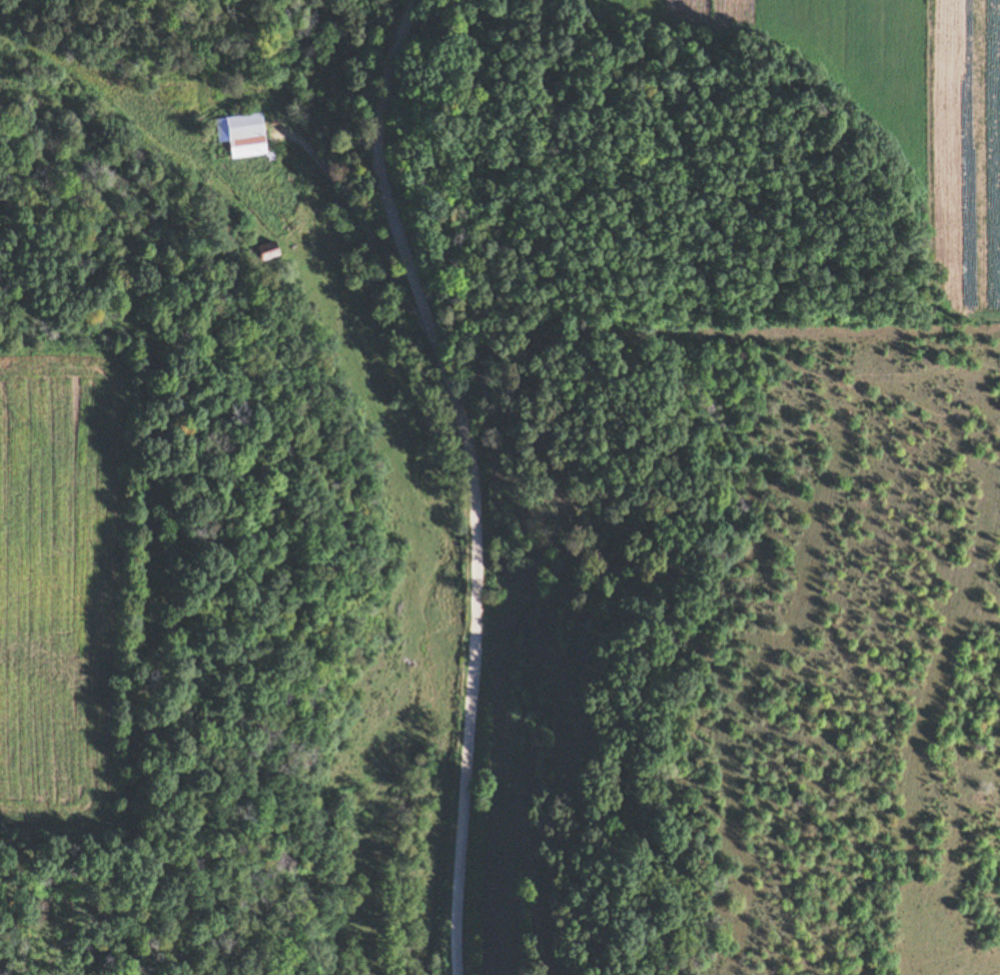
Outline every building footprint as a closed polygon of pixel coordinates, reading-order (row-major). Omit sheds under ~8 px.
[(257,114),(221,117),(224,155),(260,152),(257,114)] [(271,255),(270,244),(257,245),(259,256),(271,255)]
